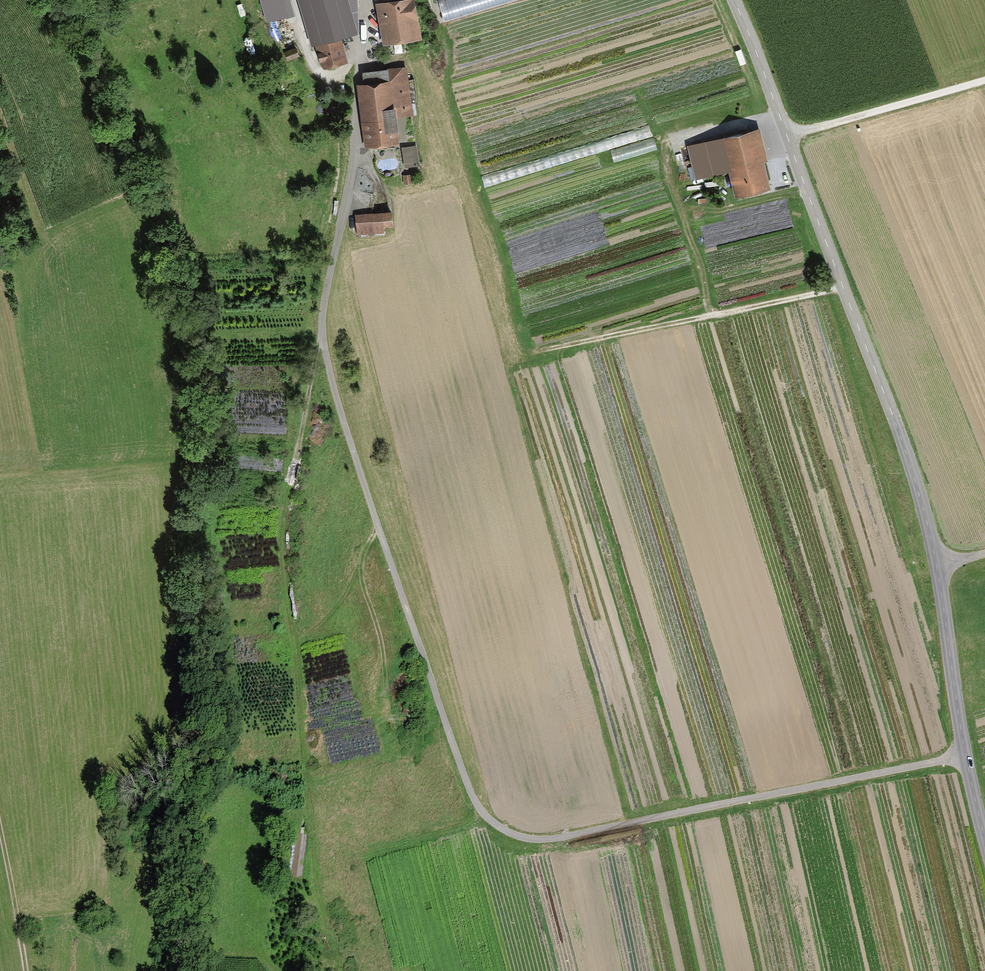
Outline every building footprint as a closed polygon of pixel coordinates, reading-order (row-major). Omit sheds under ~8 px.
[(270,19),(287,14),(283,0),(264,0),(270,19)] [(356,30),(348,0),(301,0),(314,44),(317,43),(324,67),(346,60),(339,35),(356,30)] [(443,20),(511,0),(437,0),(443,20)] [(411,2),(379,7),(385,46),(418,41),(411,2)] [(361,78),(371,151),(402,147),(396,107),(411,105),(407,72),(361,78)] [(769,190),(757,135),(691,150),(696,175),(730,167),(736,197),(769,190)] [(655,136),(612,150),(615,161),(658,147),(655,136)] [(402,150),(404,167),(419,166),(417,148),(402,150)] [(411,175),(403,175),(404,185),(412,184),(411,175)] [(391,213),(355,216),(357,234),(384,232),(384,228),(393,228),(391,213)]
